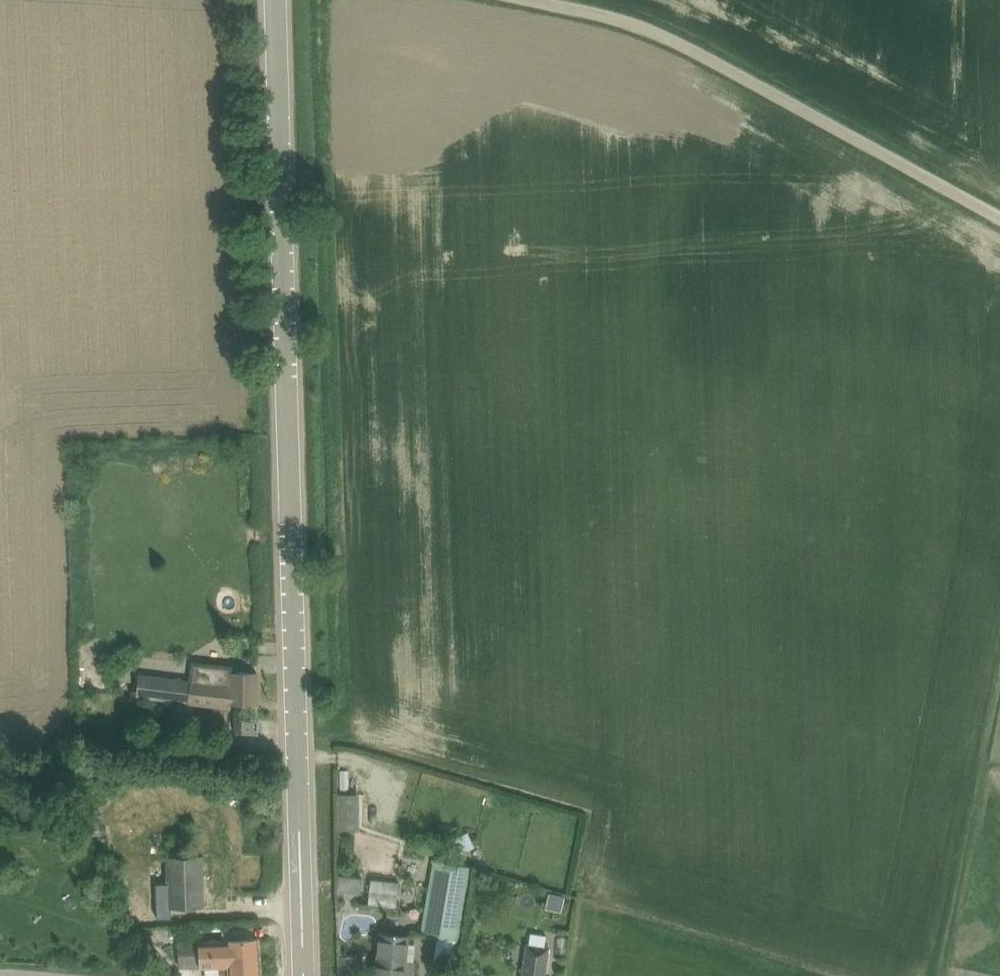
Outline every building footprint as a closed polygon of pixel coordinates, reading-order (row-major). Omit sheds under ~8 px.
[(257,672),(234,672),(234,667),(192,662),(189,681),(139,675),(137,695),(191,702),(191,703),(231,707),(231,702),(257,702),(257,672)] [(114,685),(125,687),(127,675),(117,673),(114,685)] [(338,829),(358,829),(359,792),(339,791),(338,829)] [(455,838),(462,853),(476,847),(469,831),(455,838)] [(455,964),(458,940),(470,867),(464,866),(465,858),(440,854),(439,862),(434,861),(421,933),(438,935),(434,961),(455,964)] [(170,905),(171,905),(203,904),(201,856),(168,857),(168,876),(170,903),(170,905)] [(346,893),(347,876),(340,875),(338,892),(346,893)] [(372,877),(369,904),(397,906),(400,880),(372,877)] [(170,905),(170,903),(156,903),(157,918),(171,917),(171,905),(170,905)] [(406,942),(407,935),(380,932),(376,975),(412,975),(414,961),(416,943),(406,942)] [(178,941),(179,966),(221,965),(221,975),(261,975),(258,938),(178,941)] [(548,946),(527,943),(522,975),(544,975),(548,946)] [(356,955),(338,955),(340,975),(357,975),(356,955)]
